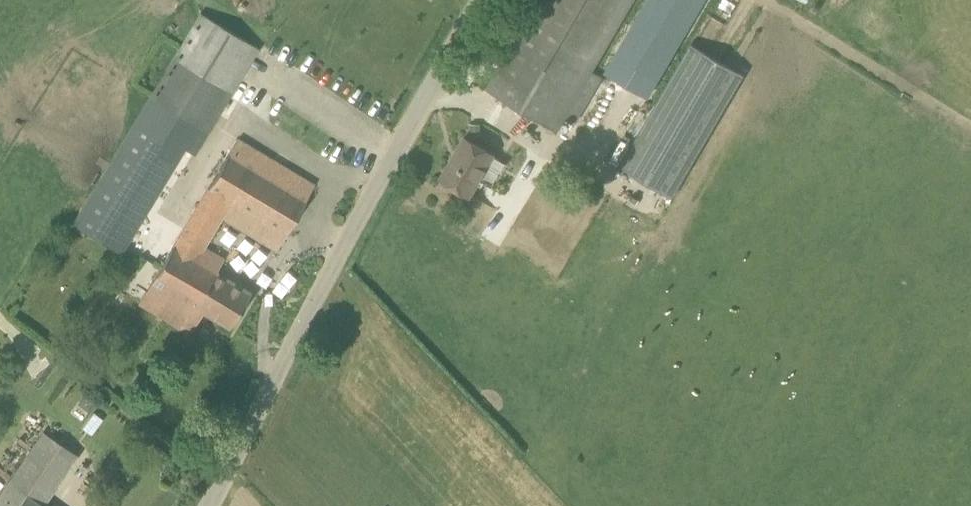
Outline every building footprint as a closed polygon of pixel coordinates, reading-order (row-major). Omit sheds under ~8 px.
[(486,89),(558,131),(634,0),(538,0),(486,89)] [(193,153),(258,47),(201,13),(73,224),(116,250),(179,145),(193,153)] [(620,167),(672,198),(744,74),(692,44),(620,167)] [(469,195),(494,154),(465,137),(441,179),(469,195)] [(202,309),(231,327),(252,293),(197,260),(223,217),(277,250),(307,200),(253,167),(261,153),(238,139),(229,153),(139,302),(188,332),(202,309)] [(7,486),(0,497),(0,505),(36,505),(7,486)]
